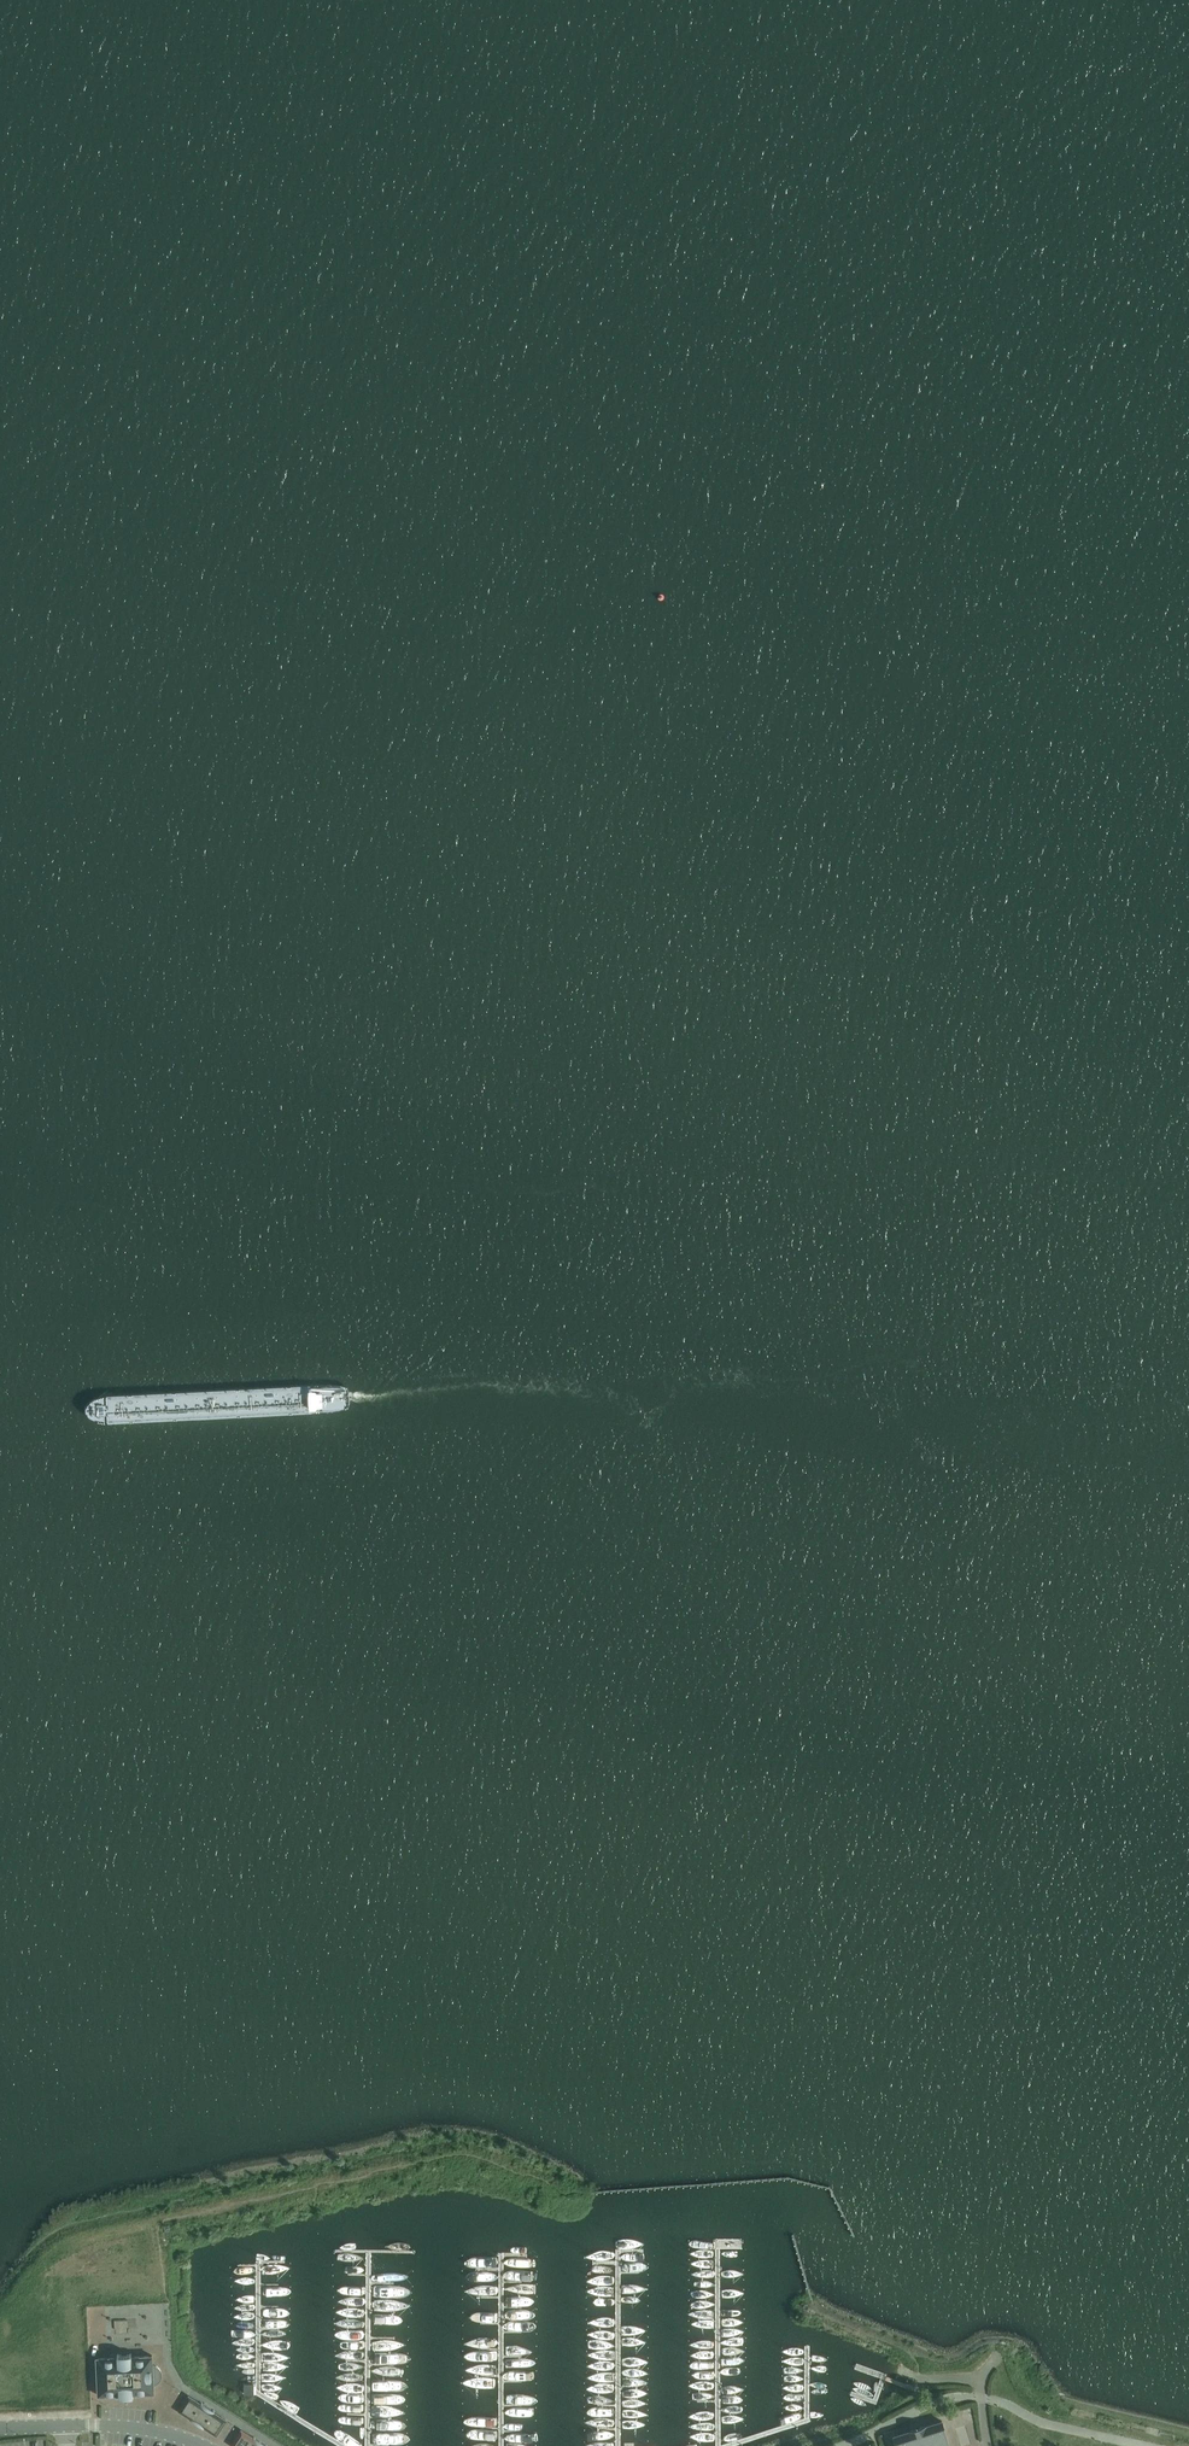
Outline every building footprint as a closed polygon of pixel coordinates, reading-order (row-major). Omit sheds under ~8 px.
[(132,2356),(132,2353),(117,2354),(118,2356),(97,2357),(98,2395),(119,2394),(119,2397),(133,2396),(133,2394),(154,2393),(154,2383),(155,2383),(157,2382),(159,2380),(161,2378),(161,2376),(161,2374),(161,2371),(160,2369),(159,2367),(157,2366),(155,2365),(153,2364),(152,2355),(132,2356)] [(245,2394),(254,2394),(254,2385),(245,2385),(245,2394)] [(201,2404),(189,2396),(179,2411),(191,2419),(191,2420),(204,2428),(204,2427),(216,2435),(226,2420),(214,2412),(215,2411),(202,2403),(201,2404)] [(942,2420),(893,2436),(896,2443),(897,2445),(950,2445),(942,2420)] [(241,2430),(232,2445),(233,2445),(267,2445),(254,2437),(253,2438),(241,2430)]
